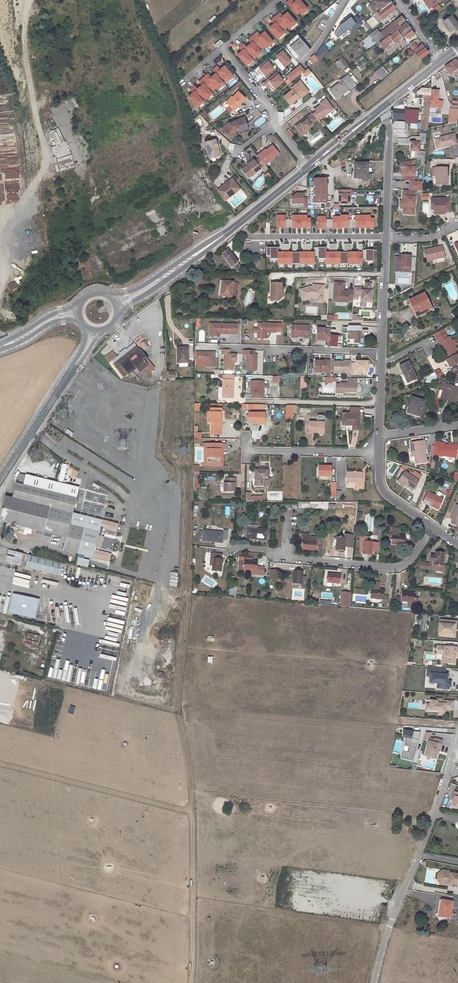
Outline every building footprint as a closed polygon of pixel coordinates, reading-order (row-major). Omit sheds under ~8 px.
[(285,2),(297,17),(307,9),(299,0),(294,0),(293,1),(292,0),(288,0),(285,2)] [(371,4),(376,11),(374,12),(372,14),(373,16),(391,2),(391,1),(390,0),(376,0),(371,4)] [(429,9),(442,0),(423,0),(429,9)] [(391,2),(373,16),(377,19),(378,18),(378,17),(380,15),(383,18),(395,7),(391,2)] [(272,23),(266,28),(276,39),(295,23),(286,12),(282,15),(279,11),(269,20),(272,23)] [(444,21),(450,29),(453,26),(454,27),(457,24),(451,15),(444,21)] [(351,20),(349,17),(338,26),(333,34),(336,37),(347,29),(351,33),(362,24),(356,16),(351,20)] [(368,30),(377,23),(372,16),(362,23),(368,30)] [(372,33),(379,42),(385,37),(385,38),(389,34),(396,29),(401,25),(400,24),(405,20),(401,16),(386,28),(385,28),(382,31),(381,32),(377,28),(372,33)] [(406,22),(397,30),(403,37),(412,30),(406,22)] [(241,50),(236,55),(244,65),(272,41),(263,30),(259,33),(256,30),(246,39),(249,43),(244,46),(242,44),(239,47),(241,50)] [(389,34),(385,38),(385,37),(379,42),(379,43),(378,44),(379,45),(380,44),(384,48),(393,41),(395,43),(403,37),(397,30),(390,35),(389,34)] [(370,34),(376,42),(377,43),(379,42),(372,33),(370,34)] [(360,42),(366,50),(376,42),(370,34),(360,42)] [(298,36),(289,42),(298,55),(307,49),(298,36)] [(414,50),(416,53),(420,58),(428,52),(422,43),(414,50)] [(290,61),(281,50),(275,55),(284,66),(290,61)] [(314,54),(309,57),(313,63),(318,60),(314,54)] [(343,57),(334,62),(339,70),(348,65),(343,57)] [(272,68),(266,60),(257,68),(263,75),(272,68)] [(456,60),(445,68),(450,75),(457,69),(457,63),(456,60)] [(298,64),(285,75),(290,81),(304,70),(298,64)] [(216,66),(211,69),(223,84),(232,76),(223,65),(218,69),(216,66)] [(375,72),(378,76),(381,80),(388,74),(381,67),(375,72)] [(206,74),(198,81),(199,83),(202,81),(213,94),(224,85),(213,73),(209,77),(206,74)] [(283,80),(277,73),(267,81),(274,88),(283,80)] [(330,89),(337,98),(343,94),(341,92),(348,88),(349,89),(355,84),(348,75),(341,80),(342,80),(341,81),(330,89)] [(292,89),(284,96),(290,104),(299,97),(297,95),(306,88),(300,81),(291,88),(292,89)] [(194,84),(189,89),(191,92),(185,96),(195,108),(211,95),(201,83),(197,87),(194,84)] [(306,88),(297,95),(299,97),(299,98),(308,91),(306,88)] [(438,101),(438,90),(431,90),(429,108),(437,109),(438,101)] [(233,97),(232,96),(226,102),(233,109),(239,103),(240,104),(246,98),(238,91),(233,97)] [(317,111),(313,114),(317,120),(318,119),(319,120),(333,109),(326,99),(322,102),(322,103),(321,105),(315,109),(317,111)] [(448,123),(456,124),(456,119),(457,119),(457,109),(448,109),(448,123)] [(198,115),(203,120),(208,115),(203,110),(198,115)] [(406,135),(406,124),(417,124),(418,112),(394,110),(393,121),(396,122),(396,134),(406,135)] [(313,114),(312,113),(309,116),(314,122),(317,120),(313,114)] [(300,123),(295,126),(301,134),(312,126),(311,124),(314,122),(309,116),(306,118),(307,119),(301,124),(300,123)] [(230,126),(225,131),(232,136),(236,131),(234,129),(238,127),(247,124),(244,117),(229,123),(230,126)] [(417,133),(416,142),(424,143),(425,134),(417,133)] [(454,134),(434,139),(437,149),(456,144),(454,134)] [(218,147),(216,138),(205,141),(209,157),(219,155),(217,148),(218,147)] [(419,143),(410,142),(409,152),(418,153),(419,143)] [(265,165),(279,154),(272,145),(266,150),(261,154),(261,153),(257,156),(259,158),(265,165)] [(247,164),(242,169),(249,177),(265,165),(259,158),(255,161),(254,159),(247,164)] [(421,192),(422,182),(413,182),(414,160),(400,163),(399,177),(405,178),(405,181),(409,182),(408,190),(421,192)] [(367,179),(368,163),(355,163),(354,178),(367,179)] [(446,168),(432,168),(432,176),(436,176),(436,185),(447,185),(447,180),(446,179),(446,177),(446,168)] [(241,179),(234,170),(221,181),(228,190),(241,179)] [(315,179),(311,181),(312,206),(326,206),(326,179),(315,179)] [(351,190),(337,190),(337,205),(348,205),(348,199),(350,199),(351,190)] [(416,198),(416,192),(403,191),(403,197),(405,197),(404,202),(402,202),(400,202),(400,206),(404,207),(404,211),(413,212),(414,212),(415,198),(416,198)] [(303,198),(303,194),(289,195),(289,208),(306,208),(306,198),(303,198)] [(444,199),(431,199),(431,204),(434,204),(434,210),(434,214),(440,214),(440,210),(445,210),(445,212),(450,212),(450,201),(444,201),(444,199)] [(150,225),(159,222),(155,209),(145,212),(150,225)] [(283,216),(275,216),(276,230),(283,229),(283,228),(290,228),(290,230),(309,229),(309,219),(305,219),(305,216),(290,216),(290,220),(283,220),(283,216)] [(324,216),(316,217),(316,230),(324,230),(324,229),(331,228),(331,230),(347,229),(347,228),(347,220),(347,216),(330,216),(330,220),(324,220),(324,216)] [(354,220),(347,220),(347,228),(354,228),(354,229),(373,229),(373,218),(368,218),(368,216),(354,216),(354,220)] [(164,225),(156,229),(160,236),(168,233),(164,225)] [(430,249),(425,250),(428,261),(445,257),(442,246),(438,247),(438,248),(430,250),(430,249)] [(269,258),(276,258),(276,264),(290,264),(290,263),(298,262),(298,264),(313,264),(313,255),(316,255),(316,258),(323,258),(323,264),(338,264),(338,263),(345,263),(345,264),(361,264),(361,258),(364,258),(364,261),(371,261),(371,249),(361,249),(361,251),(345,251),(345,252),(339,252),(339,251),(323,251),(323,247),(316,247),(314,247),(314,252),(275,252),(275,247),(265,247),(265,255),(269,255),(269,258)] [(242,267),(228,249),(222,253),(234,270),(236,269),(237,271),(242,267)] [(400,257),(396,257),(395,271),(403,271),(403,266),(410,267),(411,256),(403,255),(402,257),(400,257)] [(238,282),(220,279),(218,295),(236,297),(238,282)] [(344,282),(334,281),(333,301),(348,302),(348,300),(352,300),(352,288),(348,288),(348,290),(344,289),(344,282)] [(359,299),(359,301),(360,301),(359,306),(366,307),(366,302),(371,303),(372,282),(364,282),(364,287),(353,287),(353,299),(359,299)] [(282,283),(271,283),(271,301),(279,301),(283,296),(282,295),(282,292),(282,283)] [(309,285),(298,289),(302,301),(311,298),(316,298),(315,302),(323,302),(323,284),(312,284),(312,285),(309,285)] [(424,293),(409,301),(412,306),(413,306),(418,316),(432,309),(424,293)] [(236,323),(208,322),(208,336),(219,336),(219,333),(236,334),(236,323)] [(275,322),(257,322),(257,327),(252,327),(252,333),(257,333),(257,339),(267,339),(267,332),(275,332),(275,322)] [(308,324),(291,324),(290,337),(308,338),(308,324)] [(361,326),(348,326),(348,328),(342,327),(342,332),(348,333),(348,339),(355,339),(355,343),(360,343),(360,330),(361,330),(361,326)] [(329,328),(315,327),(315,341),(328,341),(329,328)] [(443,329),(434,334),(439,343),(441,342),(445,348),(447,353),(445,354),(448,367),(457,362),(457,356),(455,350),(456,349),(454,346),(452,341),(450,337),(448,338),(443,329)] [(344,345),(342,345),(343,336),(331,335),(330,346),(344,347),(344,345)] [(138,345),(143,350),(148,346),(143,340),(138,345)] [(136,345),(113,364),(124,377),(136,368),(139,372),(147,366),(144,361),(147,359),(139,349),(139,350),(136,345)] [(178,363),(188,362),(187,347),(177,348),(177,356),(178,356),(178,363)] [(230,349),(221,349),(221,354),(223,354),(223,370),(234,370),(234,362),(236,362),(236,353),(230,353),(230,349)] [(256,350),(242,350),(242,355),(245,355),(245,371),(256,371),(256,350)] [(214,351),(195,351),(195,361),(205,361),(204,366),(214,367),(214,351)] [(322,360),(313,359),(313,371),(321,372),(322,360)] [(343,361),(333,360),(333,372),(349,372),(349,362),(350,359),(343,359),(343,361)] [(353,362),(349,362),(349,372),(350,374),(361,374),(361,371),(366,371),(367,360),(353,360),(353,362)] [(409,362),(400,366),(408,383),(417,379),(409,362)] [(427,383),(442,377),(439,370),(424,376),(427,383)] [(222,374),(222,397),(231,397),(231,388),(233,388),(233,375),(222,374)] [(356,378),(346,378),(346,383),(340,383),(340,384),(335,384),(335,393),(344,393),(344,392),(353,392),(354,384),(356,384),(356,378)] [(263,395),(263,381),(252,381),(252,387),(250,387),(250,395),(251,395),(251,398),(262,399),(262,395),(263,395)] [(457,388),(445,384),(443,390),(441,398),(454,402),(457,388)] [(419,416),(424,401),(412,398),(407,413),(419,416)] [(343,422),(353,422),(353,425),(353,430),(359,430),(359,407),(350,407),(350,413),(343,413),(343,422)] [(210,408),(210,422),(211,422),(211,430),(221,430),(221,422),(220,422),(220,408),(210,408)] [(248,412),(248,422),(256,422),(256,421),(265,421),(265,413),(264,413),(256,413),(248,412)] [(309,432),(324,433),(324,422),(309,422),(309,432)] [(410,444),(412,457),(415,457),(416,464),(427,463),(425,455),(423,455),(422,451),(425,451),(426,450),(424,441),(410,444)] [(205,443),(205,465),(223,465),(223,450),(220,449),(220,462),(208,461),(209,443),(205,443)] [(209,443),(208,461),(220,462),(220,449),(223,450),(225,450),(225,444),(209,443)] [(442,456),(456,458),(457,447),(451,446),(444,445),(444,444),(440,443),(438,457),(442,457),(442,456)] [(62,483),(68,465),(62,463),(57,481),(62,483)] [(319,466),(319,476),(327,476),(331,476),(331,467),(328,467),(328,466),(319,466)] [(263,486),(264,478),(267,478),(267,470),(256,469),(255,486),(263,486)] [(362,473),(355,472),(347,472),(346,482),(357,482),(362,483),(362,473)] [(400,481),(407,485),(406,486),(413,491),(419,482),(405,473),(400,481)] [(20,474),(18,483),(24,485),(26,476),(20,474)] [(0,517),(0,521),(67,538),(63,550),(79,554),(85,529),(70,525),(72,518),(78,520),(79,516),(72,514),(79,488),(26,475),(26,476),(24,485),(18,483),(16,483),(13,498),(5,496),(0,517)] [(233,491),(233,487),(234,483),(235,483),(236,478),(226,477),(225,483),(224,483),(224,491),(233,491)] [(263,489),(269,488),(270,479),(267,478),(264,478),(263,486),(255,486),(255,489),(263,489)] [(261,495),(251,495),(251,492),(245,492),(245,501),(261,501),(261,495)] [(423,503),(430,506),(431,504),(440,508),(444,499),(428,493),(423,503)] [(266,540),(267,530),(248,528),(247,538),(266,540)] [(404,545),(405,537),(399,536),(399,529),(390,528),(389,536),(392,536),(391,543),(404,545)] [(223,530),(223,532),(204,530),(203,540),(222,542),(222,539),(227,540),(228,530),(223,530)] [(301,534),(301,537),(298,537),(298,538),(297,542),(302,542),(303,538),(309,538),(309,537),(309,534),(301,534)] [(337,536),(336,550),(344,551),(345,546),(347,546),(349,535),(345,534),(345,537),(337,536)] [(316,537),(309,537),(309,538),(303,538),(302,542),(302,549),(315,550),(316,537)] [(372,551),(377,551),(378,542),(364,541),(363,554),(371,555),(372,551)] [(30,550),(27,562),(52,568),(55,556),(30,550)] [(431,555),(431,560),(430,569),(437,569),(437,564),(443,565),(444,552),(436,551),(436,556),(431,555)] [(214,560),(213,564),(213,571),(221,572),(222,558),(221,558),(222,554),(211,553),(211,559),(214,560)] [(55,556),(52,568),(61,571),(64,558),(55,556)] [(244,569),(256,570),(255,574),(264,575),(265,567),(257,567),(257,562),(252,561),(244,560),(244,561),(239,561),(238,570),(244,571),(244,569)] [(268,578),(277,579),(277,569),(269,569),(268,578)] [(302,571),(294,570),(293,583),(301,584),(302,576),(302,571)] [(340,583),(341,575),(328,574),(327,582),(340,583)] [(306,577),(302,576),(301,584),(293,583),(293,587),(304,588),(306,577)] [(372,581),(370,597),(383,599),(383,603),(388,603),(388,596),(384,595),(384,590),(379,590),(380,582),(372,581)] [(350,592),(341,591),(340,603),(349,604),(350,592)] [(415,594),(401,592),(401,597),(396,597),(395,604),(402,605),(402,601),(414,602),(415,594)] [(39,610),(41,599),(11,593),(10,600),(8,600),(5,613),(34,618),(35,609),(39,610)] [(456,620),(438,618),(437,637),(455,638),(456,620)] [(436,644),(435,654),(441,655),(441,662),(455,663),(455,658),(457,658),(457,645),(436,644)] [(444,668),(426,667),(425,677),(428,677),(428,682),(435,683),(435,688),(448,689),(449,687),(451,687),(451,679),(447,679),(447,675),(443,674),(444,668)] [(453,711),(454,700),(442,700),(442,698),(436,698),(436,700),(428,699),(428,703),(425,703),(424,711),(437,711),(437,716),(444,716),(444,710),(453,711)] [(419,732),(407,729),(400,758),(412,761),(419,732)] [(440,749),(442,740),(432,737),(432,739),(427,738),(423,755),(436,759),(438,749),(440,749)] [(454,791),(449,803),(457,807),(457,792),(454,791)] [(442,870),(437,872),(436,879),(439,884),(457,886),(457,872),(442,870)] [(441,900),(438,916),(450,918),(450,915),(452,915),(453,911),(451,911),(451,908),(453,909),(453,907),(457,908),(457,897),(453,896),(452,902),(441,900)]
